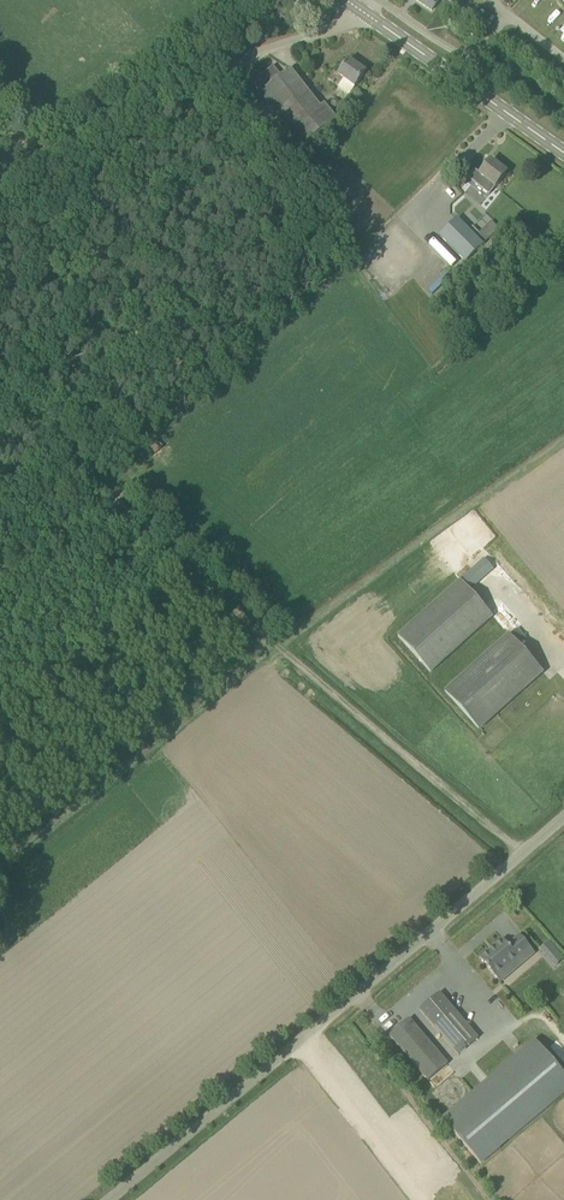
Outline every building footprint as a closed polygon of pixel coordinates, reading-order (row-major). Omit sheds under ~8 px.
[(417,1),(432,11),(439,1),(438,0),(418,0),(417,1)] [(272,22),(277,26),(283,17),(278,14),(272,22)] [(343,79),(355,88),(366,73),(349,61),(339,75),(334,71),(328,80),(338,87),(343,79)] [(291,70),(282,77),(260,94),(302,148),(338,120),(324,104),(320,108),(291,70)] [(507,173),(491,161),(480,175),(475,171),(469,179),(481,188),(490,195),(495,188),(507,173)] [(476,237),(452,211),(434,227),(459,254),(476,237)] [(490,221),(476,234),(482,241),(497,229),(490,221)] [(461,580),(399,635),(432,673),(495,617),(461,580)] [(509,635),(447,691),(481,729),(544,673),(509,635)] [(504,968),(509,973),(534,951),(519,934),(507,945),(503,939),(480,958),(499,981),(500,981),(496,976),(504,968)] [(539,948),(548,959),(558,951),(549,940),(539,948)] [(458,1054),(478,1037),(440,991),(419,1008),(458,1054)] [(448,1063),(410,1016),(388,1035),(428,1080),(448,1063)] [(443,1118),(481,1163),(563,1093),(563,1074),(535,1040),(443,1118)]
